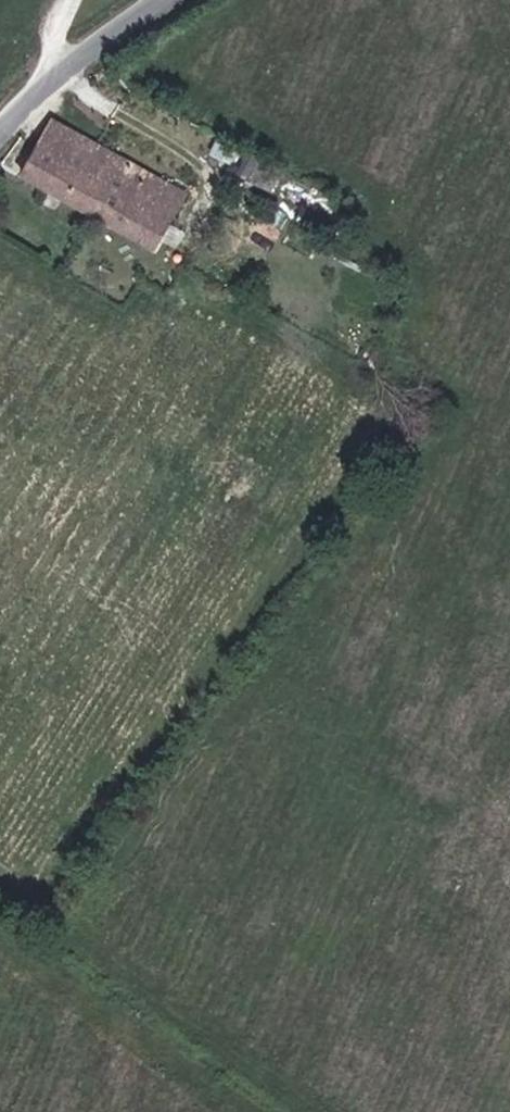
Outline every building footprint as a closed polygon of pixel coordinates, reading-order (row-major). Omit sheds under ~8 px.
[(118,231),(151,173),(51,119),(19,175),(118,231)] [(186,193),(151,173),(118,231),(153,250),(186,193)]
